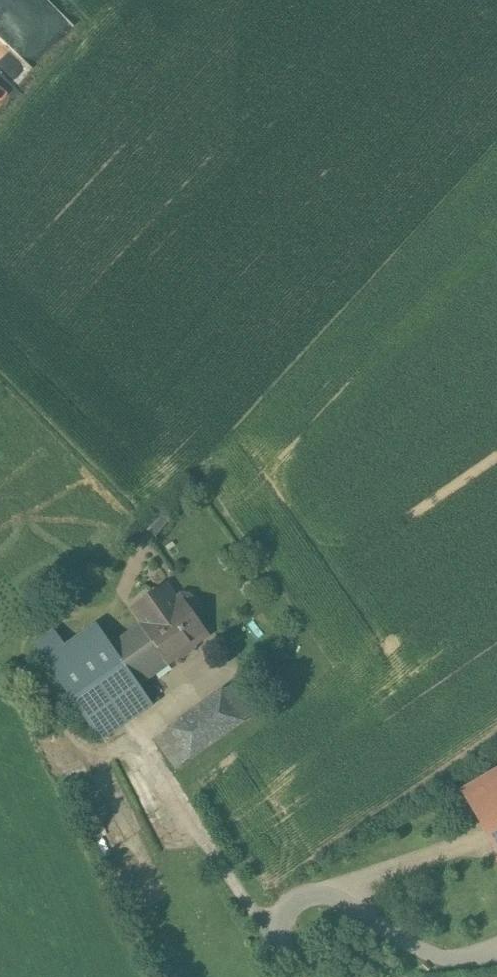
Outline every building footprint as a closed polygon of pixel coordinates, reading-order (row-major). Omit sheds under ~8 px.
[(73,19),(53,0),(0,0),(0,34),(31,63),(73,19)] [(170,519),(161,512),(146,530),(156,537),(170,519)] [(195,604),(189,596),(182,595),(175,600),(168,590),(161,589),(153,595),(152,602),(138,613),(145,622),(170,660),(207,634),(192,612),(194,611),(195,604)] [(145,622),(112,646),(138,683),(170,660),(145,622)] [(112,646),(98,625),(67,646),(56,630),(36,646),(60,680),(102,740),(153,704),(138,683),(112,646)] [(242,678),(222,692),(243,721),(263,707),(242,678)] [(222,692),(170,729),(191,758),(243,721),(222,692)] [(191,758),(170,729),(157,738),(178,768),(191,758)] [(464,790),(496,846),(496,771),(464,790)]
